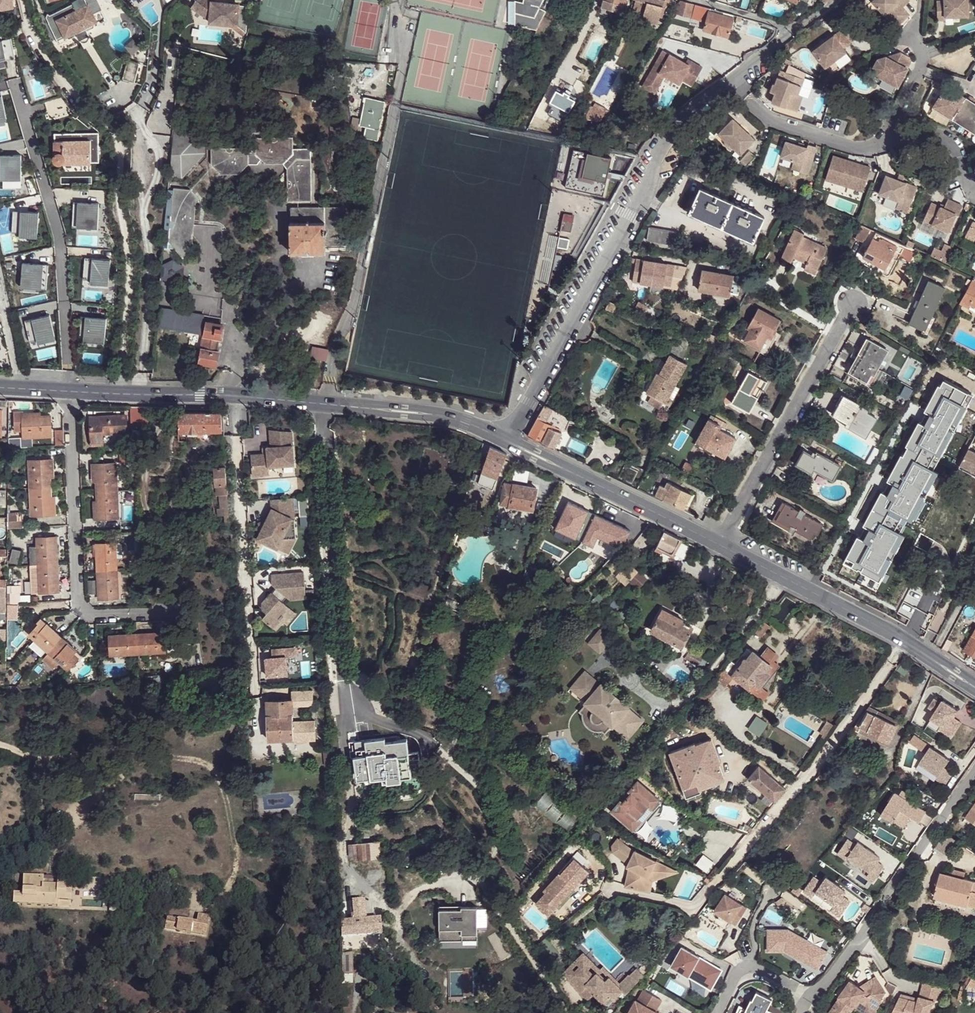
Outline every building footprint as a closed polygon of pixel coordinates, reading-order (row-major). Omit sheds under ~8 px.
[(2,17),(1,12),(13,9),(11,0),(0,0),(0,18),(2,17)] [(48,24),(55,41),(63,36),(67,40),(75,35),(78,41),(88,36),(85,31),(92,27),(94,20),(91,14),(100,9),(95,0),(75,0),(71,3),(72,4),(54,14),(49,16),(48,14),(47,14),(46,18),(48,24)] [(201,16),(205,9),(212,13),(210,21),(210,25),(236,29),(238,7),(212,5),(215,0),(198,0),(192,9),(201,16)] [(537,30),(545,15),(547,12),(546,11),(540,8),(544,0),(525,0),(524,4),(516,1),(516,25),(537,29),(537,30)] [(601,7),(614,11),(621,13),(623,6),(624,6),(626,0),(603,0),(601,7)] [(635,0),(634,0),(631,11),(644,16),(647,4),(635,0)] [(647,4),(644,16),(644,19),(659,23),(665,2),(665,0),(635,0),(647,4)] [(908,0),(874,0),(871,2),(883,16),(884,15),(895,27),(908,15),(902,9),(909,2),(908,0)] [(944,1),(936,2),(937,21),(946,21),(946,17),(969,16),(968,0),(944,0),(944,1)] [(711,8),(682,1),(678,14),(706,22),(704,30),(729,37),(733,19),(732,19),(733,15),(711,8)] [(205,9),(201,16),(210,21),(212,13),(205,9)] [(537,30),(536,32),(539,34),(543,36),(552,18),(549,17),(545,15),(537,30)] [(236,29),(210,25),(209,31),(236,34),(236,29)] [(850,41),(841,28),(812,50),(824,67),(846,51),(843,46),(850,41)] [(132,41),(124,48),(131,56),(139,49),(132,41)] [(687,63),(663,49),(642,86),(650,91),(655,82),(659,85),(665,74),(679,83),(681,79),(692,86),(702,67),(692,62),(690,65),(687,63)] [(17,86),(28,67),(0,51),(0,77),(17,86)] [(908,56),(898,52),(876,60),(871,67),(875,75),(896,86),(910,61),(908,56)] [(126,61),(120,81),(132,84),(138,65),(126,61)] [(777,94),(774,104),(796,111),(801,96),(795,94),(800,78),(782,72),(780,78),(775,76),(773,84),(771,83),(768,91),(774,93),(777,94)] [(581,90),(562,80),(553,97),(556,99),(567,105),(572,107),(581,90)] [(659,85),(655,82),(650,91),(654,94),(659,85)] [(50,85),(43,91),(49,99),(56,93),(50,85)] [(957,93),(947,87),(933,109),(962,127),(960,129),(969,135),(971,133),(974,135),(974,104),(969,101),(963,97),(957,93)] [(960,88),(957,93),(963,97),(966,92),(960,88)] [(49,99),(43,91),(42,89),(37,92),(44,102),(49,99)] [(567,105),(556,99),(553,105),(564,111),(567,105)] [(367,127),(380,129),(386,102),(379,100),(378,105),(365,102),(364,108),(361,125),(367,127)] [(735,101),(730,106),(738,113),(742,108),(735,101)] [(603,108),(594,103),(585,119),(596,120),(603,108)] [(71,112),(65,105),(59,111),(63,117),(71,112)] [(357,131),(360,119),(354,118),(351,129),(357,131)] [(737,145),(735,148),(741,154),(754,140),(747,133),(746,136),(737,128),(739,126),(732,119),(719,134),(726,140),(729,137),(737,145)] [(378,140),(380,129),(367,127),(365,137),(378,140)] [(171,130),(169,157),(167,183),(181,184),(187,180),(191,184),(203,171),(198,165),(204,160),(204,139),(197,139),(193,137),(190,140),(190,131),(171,130)] [(269,136),(269,139),(269,141),(270,142),(272,143),(273,143),(275,143),(276,142),(277,141),(278,139),(277,136),(275,134),(272,134),(269,136)] [(731,151),(735,148),(737,145),(729,137),(726,140),(725,145),(731,151)] [(269,141),(269,139),(254,139),(253,156),(264,166),(282,165),(284,163),(291,156),(291,148),(290,139),(278,139),(277,141),(276,142),(275,143),(273,143),(272,143),(270,142),(269,141)] [(690,140),(683,145),(696,151),(697,152),(700,144),(690,140)] [(52,144),(54,166),(90,163),(88,141),(52,144)] [(803,147),(797,145),(783,142),(779,157),(791,160),(800,163),(798,171),(807,174),(814,147),(806,145),(805,148),(803,147)] [(223,146),(222,148),(223,151),(223,152),(225,153),(226,154),(228,154),(229,154),(230,153),(232,152),(232,151),(233,149),(233,148),(232,145),(229,143),(226,143),(223,146)] [(223,151),(222,148),(208,149),(208,165),(219,175),(236,175),(247,165),(246,148),(233,149),(232,151),(232,152),(230,153),(229,154),(228,154),(226,154),(225,153),(223,152),(223,151)] [(284,163),(289,168),(297,159),(312,159),(311,148),(291,148),(291,156),(284,163)] [(575,149),(566,186),(602,195),(612,158),(575,149)] [(756,154),(751,149),(742,159),(747,163),(756,154)] [(871,166),(832,155),(825,179),(864,190),(871,166)] [(292,181),(288,180),(286,181),(284,183),(284,186),(285,189),(288,190),(288,201),(312,202),(312,159),(297,159),(289,168),(296,176),(292,181)] [(789,168),(798,171),(800,163),(791,160),(789,168)] [(886,175),(880,193),(899,200),(896,208),(907,212),(909,206),(917,187),(902,182),(897,179),(886,175)] [(172,189),(166,188),(161,250),(167,250),(172,189)] [(723,225),(734,202),(702,188),(691,212),(696,214),(695,215),(701,217),(704,218),(710,221),(718,225),(719,223),(723,225)] [(172,189),(167,250),(174,250),(180,257),(193,245),(197,201),(186,190),(172,189)] [(579,211),(581,198),(567,195),(565,208),(579,211)] [(589,239),(601,204),(586,199),(574,234),(589,239)] [(944,211),(940,209),(931,205),(923,222),(948,233),(956,216),(959,217),(963,207),(949,200),(945,208),(944,211)] [(766,217),(734,202),(723,225),(728,228),(728,229),(733,231),(736,233),(742,235),(750,239),(750,238),(755,240),(766,217)] [(327,245),(348,245),(348,206),(294,206),(294,218),(301,218),(301,222),(292,223),(293,253),(327,253),(327,245)] [(564,220),(562,231),(572,233),(574,222),(564,220)] [(974,224),(967,238),(974,243),(974,224)] [(649,227),(647,240),(678,245),(680,232),(649,227)] [(877,232),(867,228),(862,241),(866,243),(857,262),(866,259),(877,232)] [(805,266),(816,271),(827,248),(803,237),(805,233),(796,229),(783,256),(792,260),(794,257),(806,263),(805,266)] [(900,243),(877,232),(866,259),(888,269),(900,243)] [(904,244),(900,243),(888,269),(892,277),(901,258),(908,262),(914,249),(904,244)] [(195,248),(193,245),(180,257),(182,260),(195,248)] [(171,259),(160,263),(159,278),(170,284),(182,280),(183,266),(171,259)] [(678,289),(687,267),(637,259),(633,282),(678,289)] [(892,277),(888,269),(866,259),(857,262),(892,277)] [(814,274),(816,271),(805,266),(803,269),(814,274)] [(702,269),(699,290),(732,295),(732,294),(734,294),(736,276),(735,275),(735,274),(702,269)] [(962,303),(971,307),(973,304),(974,305),(974,278),(962,303)] [(925,330),(931,316),(940,296),(942,297),(947,288),(931,281),(910,323),(920,328),(925,330)] [(610,301),(606,308),(614,312),(617,304),(610,301)] [(161,308),(158,325),(202,332),(205,315),(161,308)] [(760,309),(755,318),(759,319),(764,311),(760,309)] [(746,341),(763,350),(770,338),(774,330),(776,330),(777,330),(781,321),(764,311),(759,319),(755,318),(750,327),(752,328),(746,341)] [(936,318),(931,316),(925,330),(923,333),(928,335),(936,318)] [(205,333),(200,361),(217,364),(219,352),(218,351),(220,337),(221,337),(224,325),(207,322),(205,333)] [(742,342),(746,341),(752,328),(750,327),(742,342)] [(779,331),(777,330),(776,330),(774,330),(770,338),(774,340),(779,331)] [(706,341),(718,346),(720,344),(722,339),(709,333),(706,341)] [(770,338),(763,350),(768,356),(777,341),(774,340),(770,338)] [(872,375),(886,350),(867,339),(858,354),(861,356),(851,374),(867,383),(872,375)] [(768,356),(763,350),(746,341),(742,342),(768,356)] [(316,359),(327,361),(329,349),(318,347),(316,359)] [(889,351),(886,350),(872,375),(875,376),(889,351)] [(657,372),(645,391),(667,403),(676,385),(688,363),(670,354),(659,372),(657,372)] [(731,402),(747,411),(755,397),(759,398),(759,397),(752,393),(760,378),(749,371),(731,402)] [(768,382),(760,378),(752,393),(759,397),(768,382)] [(831,414),(837,417),(847,398),(842,395),(831,414)] [(755,397),(747,411),(751,413),(759,398),(755,397)] [(847,398),(837,417),(849,424),(848,427),(865,436),(876,417),(867,412),(860,409),(862,406),(847,398)] [(544,444),(554,449),(562,433),(565,434),(570,424),(564,422),(567,417),(565,416),(545,405),(536,420),(529,435),(544,443),(544,444)] [(150,416),(152,407),(132,406),(132,415),(150,416)] [(224,430),(222,412),(180,412),(180,430),(224,430)] [(33,414),(24,414),(24,429),(25,438),(52,436),(51,416),(42,417),(33,417),(33,414)] [(932,431),(927,441),(934,445),(932,450),(938,454),(945,439),(953,423),(939,415),(932,431)] [(127,416),(96,418),(96,426),(91,426),(92,444),(104,444),(103,434),(128,433),(127,416)] [(695,442),(726,458),(737,438),(721,428),(723,425),(709,417),(695,442)] [(293,429),(271,427),(272,445),(268,445),(269,452),(252,453),(253,474),(271,472),(270,465),(295,463),(293,429)] [(66,446),(65,431),(55,431),(56,446),(66,446)] [(934,445),(927,441),(907,431),(902,441),(899,446),(896,452),(906,456),(909,450),(927,459),(934,462),(938,454),(932,450),(934,445)] [(947,478),(954,482),(956,476),(961,468),(966,458),(972,446),(961,441),(955,453),(957,454),(948,472),(950,473),(947,478)] [(507,454),(490,446),(478,483),(494,488),(507,454)] [(924,465),(927,459),(909,450),(906,456),(924,465)] [(803,451),(796,464),(803,468),(812,473),(814,469),(818,471),(833,479),(840,465),(817,452),(814,457),(803,451)] [(961,468),(968,472),(974,476),(974,474),(974,464),(972,462),(966,458),(961,468)] [(30,461),(31,488),(51,488),(50,478),(50,469),(54,469),(53,460),(30,461)] [(98,492),(118,491),(117,463),(93,464),(94,474),(97,474),(97,481),(98,492)] [(295,463),(270,465),(271,472),(296,471),(295,463)] [(231,527),(226,466),(221,466),(215,467),(216,485),(219,485),(220,507),(223,507),(224,528),(231,527)] [(812,473),(803,468),(800,472),(814,479),(818,471),(814,469),(812,473)] [(961,468),(956,476),(963,480),(968,472),(961,468)] [(443,488),(448,482),(450,480),(432,475),(432,477),(430,486),(443,488)] [(937,482),(950,489),(954,482),(947,478),(941,475),(937,482)] [(515,483),(505,481),(500,502),(531,510),(536,487),(515,482),(515,483)] [(664,499),(684,508),(691,492),(669,481),(667,486),(662,484),(660,487),(649,482),(646,490),(664,499)] [(51,488),(31,488),(33,516),(55,515),(55,506),(52,506),(51,497),(51,488)] [(287,491),(272,492),(273,499),(268,514),(276,514),(281,499),(288,498),(289,508),(296,511),(294,490),(287,491)] [(119,518),(118,491),(98,492),(98,502),(99,510),(96,510),(96,519),(119,518)] [(125,505),(134,505),(133,502),(136,502),(136,491),(126,491),(125,505)] [(281,499),(276,514),(268,514),(268,519),(265,523),(261,524),(258,531),(278,541),(283,532),(297,531),(296,511),(289,508),(288,498),(281,499)] [(630,531),(567,501),(555,528),(593,546),(597,537),(622,548),(630,531)] [(773,518),(776,520),(786,502),(783,501),(773,518)] [(786,502),(776,520),(782,523),(796,531),(806,514),(786,502)] [(9,528),(8,529),(24,528),(24,514),(9,514),(9,515),(8,516),(9,528)] [(823,524),(806,514),(796,531),(811,539),(815,532),(818,534),(823,524)] [(794,534),(796,531),(782,523),(780,526),(794,534)] [(680,538),(664,530),(655,547),(661,551),(664,548),(672,553),(680,538)] [(283,532),(278,541),(290,547),(297,531),(283,532)] [(38,549),(39,565),(58,564),(57,546),(53,546),(52,537),(38,538),(38,549)] [(690,544),(680,538),(672,553),(683,558),(690,544)] [(116,544),(101,545),(101,553),(97,553),(98,572),(117,571),(116,544)] [(10,562),(19,564),(22,551),(13,549),(10,562)] [(30,549),(31,565),(39,565),(38,549),(30,549)] [(58,564),(39,565),(40,593),(55,593),(54,584),(58,584),(58,564)] [(39,565),(31,565),(33,593),(40,593),(39,565)] [(628,581),(637,571),(632,567),(623,577),(628,581)] [(118,598),(117,571),(98,572),(98,591),(103,591),(103,599),(118,598)] [(291,600),(306,599),(304,572),(272,574),(273,584),(276,587),(263,601),(263,609),(268,612),(264,618),(275,627),(285,614),(284,613),(288,608),(287,605),(282,601),(286,596),(291,600)] [(20,594),(7,595),(7,605),(21,604),(20,594)] [(447,597),(444,605),(459,611),(462,602),(447,597)] [(695,625),(665,607),(652,631),(682,648),(695,625)] [(46,627),(48,625),(41,619),(39,621),(41,623),(46,627)] [(763,620),(753,632),(760,638),(770,626),(763,620)] [(28,633),(30,634),(41,623),(39,621),(28,633)] [(48,651),(61,637),(48,625),(46,627),(41,623),(30,634),(48,651)] [(64,636),(68,640),(77,630),(73,626),(64,636)] [(14,632),(7,641),(7,643),(7,650),(11,650),(11,645),(19,636),(14,632)] [(609,642),(597,632),(584,646),(596,656),(609,642)] [(157,638),(157,633),(137,634),(138,653),(165,653),(165,638),(157,638)] [(111,655),(138,653),(137,634),(118,635),(118,639),(110,639),(111,653),(111,655)] [(974,635),(966,651),(974,656),(974,635)] [(74,654),(77,651),(61,637),(48,651),(69,669),(79,658),(74,654)] [(102,653),(111,653),(110,639),(102,640),(102,653)] [(272,657),(264,657),(266,676),(288,675),(287,657),(297,656),(296,647),(271,649),(272,657)] [(767,647),(760,656),(769,663),(777,655),(767,647)] [(691,650),(685,658),(697,668),(703,660),(691,650)] [(84,657),(77,651),(74,654),(79,658),(81,660),(84,657)] [(743,662),(739,667),(732,676),(734,678),(749,690),(755,684),(758,686),(766,676),(771,671),(769,663),(760,656),(754,651),(753,653),(750,651),(742,661),(743,662)] [(71,671),(81,660),(79,658),(69,669),(71,671)] [(730,661),(716,678),(726,687),(734,678),(732,676),(739,667),(737,666),(730,661)] [(242,664),(234,665),(235,675),(243,675),(242,664)] [(629,706),(619,699),(617,700),(615,700),(614,700),(611,698),(610,696),(609,695),(609,693),(610,690),(603,684),(601,686),(584,673),(574,684),(581,690),(584,690),(591,695),(585,701),(584,703),(585,704),(588,707),(585,712),(588,721),(596,728),(604,728),(608,724),(612,727),(613,728),(614,727),(616,725),(630,737),(643,722),(627,708),(629,706)] [(161,688),(159,674),(144,677),(145,689),(161,688)] [(570,689),(585,701),(591,695),(584,690),(581,690),(574,684),(570,689)] [(710,685),(699,699),(704,704),(716,690),(710,685)] [(617,700),(619,699),(620,696),(621,693),(618,690),(616,688),(612,688),(610,690),(609,693),(609,695),(610,696),(611,698),(614,700),(615,700),(617,700)] [(926,723),(936,730),(938,728),(941,723),(949,729),(956,719),(952,716),(957,710),(942,700),(940,702),(933,698),(928,706),(935,711),(926,723)] [(292,700),(267,701),(269,740),(293,739),(293,732),(293,725),(292,700)] [(606,733),(612,727),(608,724),(604,728),(596,728),(588,721),(585,712),(588,707),(585,704),(580,710),(583,713),(583,718),(584,723),(588,728),(592,731),(598,732),(603,731),(606,733)] [(900,722),(872,707),(871,706),(866,712),(868,712),(897,727),(900,722)] [(695,715),(689,710),(680,721),(685,725),(695,715)] [(890,743),(897,727),(868,712),(866,717),(861,727),(860,729),(890,743)] [(866,717),(864,716),(857,725),(861,727),(866,717)] [(949,729),(941,723),(938,728),(951,736),(960,722),(956,719),(949,729)] [(628,739),(630,737),(616,725),(614,727),(628,739)] [(887,747),(890,743),(860,729),(859,732),(887,747)] [(908,739),(920,747),(924,741),(912,733),(908,739)] [(692,775),(719,765),(711,740),(696,746),(685,749),(685,748),(670,754),(679,776),(682,774),(691,772),(692,775)] [(924,741),(920,747),(924,750),(928,744),(924,741)] [(930,746),(919,762),(938,775),(936,778),(945,784),(952,773),(943,768),(949,759),(930,746)] [(387,776),(385,756),(384,751),(375,752),(367,753),(367,755),(370,777),(370,778),(382,777),(387,776)] [(360,778),(370,777),(367,755),(357,756),(354,760),(356,776),(360,778)] [(398,755),(385,756),(387,776),(388,782),(401,780),(401,777),(400,773),(399,762),(398,756),(398,755)] [(530,774),(517,763),(513,769),(526,779),(530,774)] [(724,778),(719,765),(692,775),(691,772),(682,774),(687,788),(696,785),(697,788),(724,778)] [(758,767),(746,780),(763,795),(769,789),(778,798),(784,791),(758,767)] [(687,788),(682,774),(679,776),(687,798),(700,793),(699,790),(697,788),(696,785),(687,788)] [(662,802),(638,780),(629,791),(631,793),(623,802),(621,800),(612,810),(636,832),(644,822),(639,818),(648,806),(654,811),(662,802)] [(769,789),(763,795),(773,804),(778,798),(769,789)] [(897,793),(881,817),(894,824),(895,823),(904,828),(911,818),(920,824),(928,814),(909,801),(912,796),(905,792),(902,796),(897,793)] [(536,802),(568,829),(576,820),(544,793),(536,802)] [(965,818),(974,825),(974,804),(965,818)] [(639,818),(644,822),(654,811),(648,806),(639,818)] [(933,818),(928,814),(920,824),(926,828),(933,818)] [(631,851),(614,838),(609,845),(609,851),(625,863),(623,866),(625,867),(621,885),(639,889),(644,878),(658,872),(661,866),(631,850),(631,851)] [(357,844),(357,858),(358,865),(384,863),(383,842),(357,844)] [(340,858),(357,858),(357,844),(338,845),(340,858)] [(587,871),(589,868),(593,863),(578,850),(558,872),(564,878),(573,886),(578,880),(581,883),(589,873),(587,871)] [(644,878),(639,889),(646,891),(651,881),(673,872),(661,866),(658,872),(644,878)] [(593,873),(589,868),(587,871),(589,873),(581,883),(587,887),(595,878),(591,875),(593,873)] [(953,869),(952,874),(963,877),(965,872),(953,869)] [(934,897),(967,906),(972,890),(974,881),(963,877),(952,874),(941,871),(934,897)] [(43,884),(44,876),(24,875),(22,894),(13,893),(12,903),(56,907),(57,900),(70,901),(72,883),(57,882),(57,885),(43,884)] [(552,891),(561,899),(573,886),(564,878),(552,891)] [(548,888),(536,902),(549,913),(561,899),(552,891),(548,888)] [(725,895),(714,912),(736,926),(746,909),(725,895)] [(478,905),(439,905),(441,939),(478,939),(478,905)] [(189,922),(168,917),(166,929),(184,934),(189,922)] [(342,924),(342,939),(381,935),(380,920),(342,924)] [(197,923),(189,922),(184,934),(205,935),(207,923),(197,923)] [(786,931),(768,931),(768,952),(785,952),(785,948),(789,948),(800,954),(797,959),(806,963),(807,960),(811,962),(809,965),(818,970),(828,953),(815,946),(815,947),(807,943),(808,941),(796,935),(796,936),(786,931)] [(543,941),(537,946),(549,964),(555,959),(543,941)] [(713,976),(718,979),(722,971),(682,948),(671,968),(708,989),(713,979),(711,978),(713,976)] [(785,948),(785,952),(797,959),(800,954),(789,948),(785,948)] [(583,951),(561,973),(567,979),(580,966),(590,977),(597,970),(599,968),(583,951)] [(858,968),(853,964),(847,973),(852,976),(858,968)] [(643,965),(638,970),(642,974),(647,969),(643,965)] [(580,966),(567,979),(586,998),(593,991),(606,1004),(618,992),(622,988),(625,991),(642,974),(638,970),(636,968),(628,975),(627,974),(616,985),(611,980),(609,981),(605,978),(597,970),(590,977),(580,966)] [(713,979),(708,989),(711,991),(716,981),(718,979),(713,976),(711,978),(713,979)] [(851,980),(840,996),(841,997),(835,1005),(846,1012),(847,1012),(853,1005),(858,1004),(866,1009),(865,1011),(867,1012),(875,1012),(878,1010),(877,1009),(880,1005),(879,1004),(882,1000),(881,999),(886,991),(876,976),(860,987),(851,980)] [(897,986),(888,982),(885,988),(892,997),(897,986)] [(925,987),(919,1001),(933,1008),(939,994),(925,987)] [(644,991),(638,1002),(636,1002),(630,1012),(657,1012),(656,1012),(662,1001),(644,991)] [(757,992),(753,1001),(751,1000),(746,1012),(742,1010),(740,1012),(768,1012),(767,1012),(773,1000),(757,992)] [(892,1012),(931,1012),(933,1008),(919,1001),(918,1003),(916,1006),(910,1002),(911,1000),(901,995),(892,1012)]
